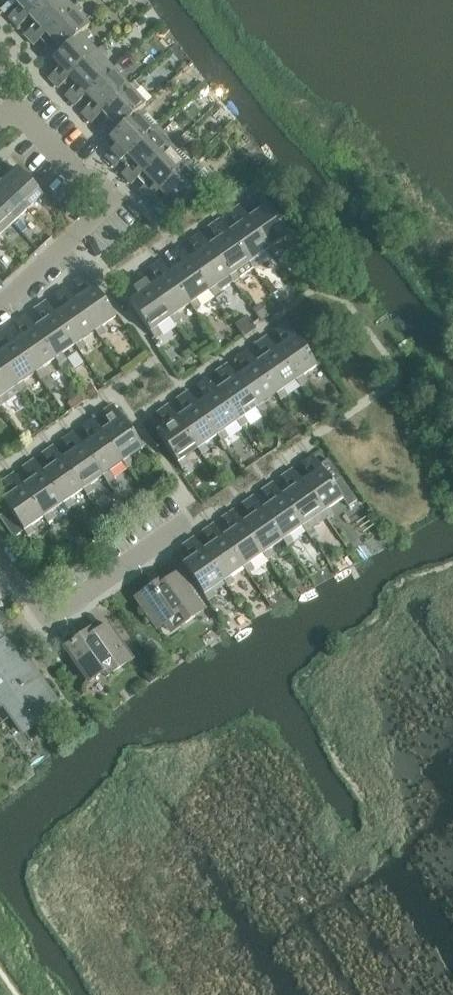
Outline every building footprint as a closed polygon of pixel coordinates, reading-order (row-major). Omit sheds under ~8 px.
[(30,17),(29,17),(47,0),(14,0),(20,7),(8,17),(18,28),(30,17)] [(46,35),(46,34),(73,9),(72,9),(64,0),(47,0),(29,17),(30,17),(36,24),(25,35),(34,45),(46,35)] [(51,63),(54,60),(53,60),(85,30),(85,31),(89,27),(78,15),(82,10),(77,4),(72,9),(73,9),(46,34),(46,35),(53,42),(41,53),(51,63)] [(58,89),(70,78),(97,53),(96,52),(85,40),(90,36),(85,31),(85,30),(53,60),(54,60),(60,68),(49,78),(58,89)] [(75,106),(86,95),(113,70),(102,58),(106,54),(101,48),(96,52),(97,53),(70,78),(77,85),(65,96),(75,106)] [(91,124),(103,113),(102,113),(129,88),(129,87),(118,76),(123,71),(117,65),(113,70),(86,95),(93,103),(81,113),(91,124)] [(107,141),(110,139),(110,138),(141,109),(142,109),(146,106),(134,93),(139,89),(134,83),(129,87),(129,88),(102,113),(103,113),(109,120),(98,131),(107,141)] [(115,167),(127,156),(126,156),(153,131),(158,126),(142,109),(141,109),(110,138),(110,139),(117,146),(105,157),(115,167)] [(131,185),(143,174),(170,149),(169,148),(174,144),(158,126),(153,131),(126,156),(127,156),(133,164),(122,174),(131,185)] [(148,202),(159,192),(159,191),(186,166),(185,166),(190,161),(174,144),(169,148),(170,149),(143,174),(150,181),(138,192),(148,202)] [(159,191),(159,192),(166,199),(154,210),(164,220),(203,184),(191,172),(196,167),(190,161),(185,166),(186,166),(159,191)] [(28,210),(43,196),(17,169),(8,178),(0,169),(0,180),(28,210)] [(13,224),(28,210),(0,180),(0,210),(13,224)] [(257,214),(249,219),(269,250),(273,255),(279,251),(276,245),(290,236),(260,192),(248,201),(257,214)] [(237,227),(229,233),(253,269),(260,264),(256,259),(269,250),(249,219),(240,206),(228,214),(237,227)] [(13,224),(0,210),(0,236),(13,224)] [(218,241),(210,247),(230,277),(233,283),(253,269),(229,233),(220,220),(209,228),(218,241)] [(198,255),(190,260),(210,291),(214,296),(220,292),(217,286),(230,277),(210,247),(200,233),(189,242),(198,255)] [(178,268),(170,274),(190,305),(194,310),(201,306),(197,300),(210,291),(190,260),(181,247),(169,255),(178,268)] [(158,282),(150,288),(170,318),(174,324),(181,319),(177,314),(190,305),(170,274),(161,261),(149,269),(158,282)] [(83,296),(75,301),(96,332),(95,332),(99,337),(106,333),(102,327),(116,318),(86,274),(74,282),(83,296)] [(170,318),(150,288),(141,275),(130,283),(139,296),(130,302),(154,338),(161,333),(157,327),(170,318)] [(63,309),(55,315),(76,345),(75,346),(79,351),(86,346),(82,341),(95,332),(96,332),(75,301),(66,288),(54,296),(63,309)] [(44,323),(36,328),(35,329),(56,359),(60,365),(66,360),(62,355),(75,346),(76,345),(55,315),(46,302),(35,310),(44,323)] [(24,337),(16,342),(15,343),(36,373),(40,378),(46,374),(43,368),(56,359),(35,329),(36,328),(27,315),(15,323),(24,337)] [(285,345),(276,350),(297,381),(300,386),(307,382),(303,376),(317,366),(287,323),(275,331),(285,345)] [(0,353),(0,362),(17,386),(16,387),(20,392),(27,388),(23,382),(36,373),(15,343),(16,342),(7,329),(0,334),(0,344),(4,350),(0,353)] [(299,339),(308,353),(315,348),(305,334),(299,339)] [(265,358),(257,364),(277,394),(281,400),(287,395),(283,390),(297,381),(276,350),(267,337),(256,345),(265,358)] [(245,372),(237,378),(257,408),(261,414),(268,409),(264,404),(277,394),(257,364),(248,351),(236,359),(245,372)] [(0,406),(20,392),(16,387),(17,386),(0,362),(0,405),(0,406)] [(226,386),(217,391),(238,422),(241,427),(248,423),(244,417),(257,408),(237,378),(228,364),(216,372),(226,386)] [(206,399),(198,405),(218,436),(222,441),(228,436),(224,431),(238,422),(217,391),(208,378),(197,386),(206,399)] [(186,413),(178,419),(198,449),(202,455),(209,450),(205,445),(218,436),(198,405),(189,392),(177,400),(186,413)] [(111,427),(103,432),(123,463),(127,468),(133,464),(129,458),(143,448),(113,405),(102,413),(111,427)] [(198,449),(178,419),(169,406),(157,414),(166,427),(157,433),(182,469),(189,464),(185,458),(198,449)] [(91,440),(83,446),(103,476),(107,482),(113,477),(110,472),(123,463),(103,432),(93,419),(82,427),(91,440)] [(71,454),(63,460),(83,490),(87,496),(94,491),(90,486),(103,476),(83,446),(74,433),(62,441),(71,454)] [(52,468),(44,473),(64,504),(67,509),(74,505),(70,499),(83,490),(63,460),(54,446),(42,454),(52,468)] [(310,477),(302,482),(302,483),(323,513),(322,513),(326,518),(333,514),(329,508),(343,499),(333,484),(341,478),(328,460),(320,466),(313,455),(301,464),(310,477)] [(32,481),(24,487),(44,518),(48,523),(54,519),(50,513),(64,504),(44,473),(34,460),(23,468),(32,481)] [(291,490),(283,496),(282,496),(303,526),(303,527),(307,532),(313,528),(309,522),(322,513),(323,513),(302,483),(302,482),(293,469),(282,477),(291,490)] [(24,487),(15,474),(3,482),(12,495),(3,501),(9,510),(0,517),(0,519),(14,539),(24,532),(28,537),(35,532),(31,527),(44,518),(24,487)] [(271,504),(263,510),(283,540),(287,546),(293,541),(290,536),(303,527),(303,526),(282,496),(283,496),(273,483),(262,491),(271,504)] [(251,518),(243,524),(264,554),(263,554),(267,560),(274,555),(270,550),(283,540),(263,510),(254,497),(242,505),(251,518)] [(232,532),(224,537),(223,537),(244,568),(247,573),(254,569),(250,563),(263,554),(264,554),(243,524),(234,510),(223,518),(232,532)] [(212,545),(204,551),(224,581),(224,582),(228,587),(234,582),(231,577),(244,568),(223,537),(224,537),(214,524),(203,532),(212,545)] [(204,551),(195,538),(183,546),(192,559),(183,565),(208,601),(215,596),(211,591),(224,582),(224,581),(204,551)] [(137,598),(158,628),(174,617),(180,626),(204,609),(179,573),(165,583),(163,579),(137,598)] [(104,672),(107,677),(132,660),(108,625),(94,635),(90,630),(65,647),(90,682),(104,672)] [(4,703),(24,732),(59,708),(11,638),(0,646),(0,705),(4,703)]
